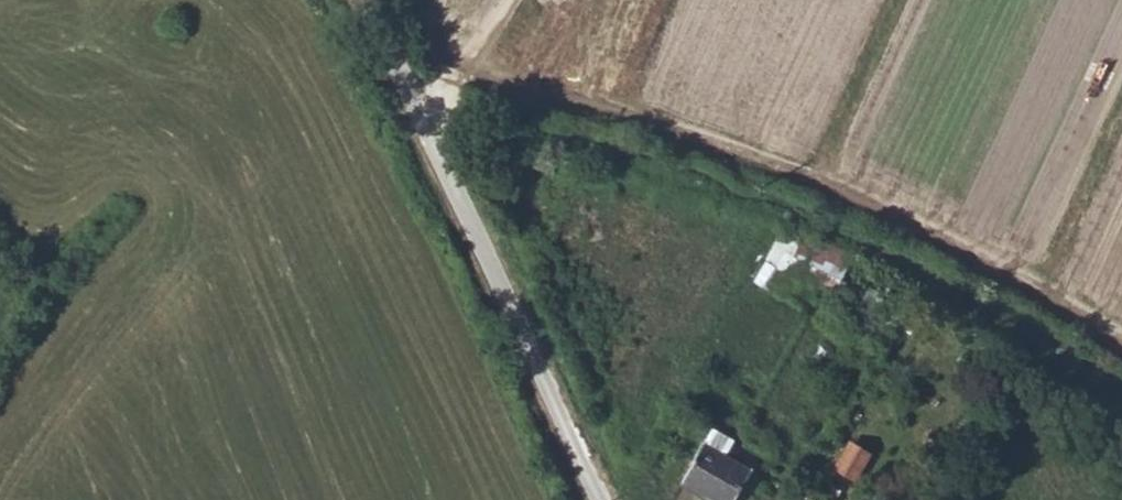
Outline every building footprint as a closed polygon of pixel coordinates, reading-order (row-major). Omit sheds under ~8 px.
[(841,279),(854,253),(805,231),(794,257),(813,266),(841,279)] [(788,268),(807,277),(813,266),(794,257),(788,268)] [(767,260),(755,280),(756,281),(771,291),(783,271),(767,260)] [(712,427),(682,480),(718,499),(734,499),(752,470),(725,454),(733,440),(712,427)] [(842,437),(833,469),(863,478),(872,446),(842,437)] [(930,480),(942,488),(950,474),(937,467),(930,480)]
